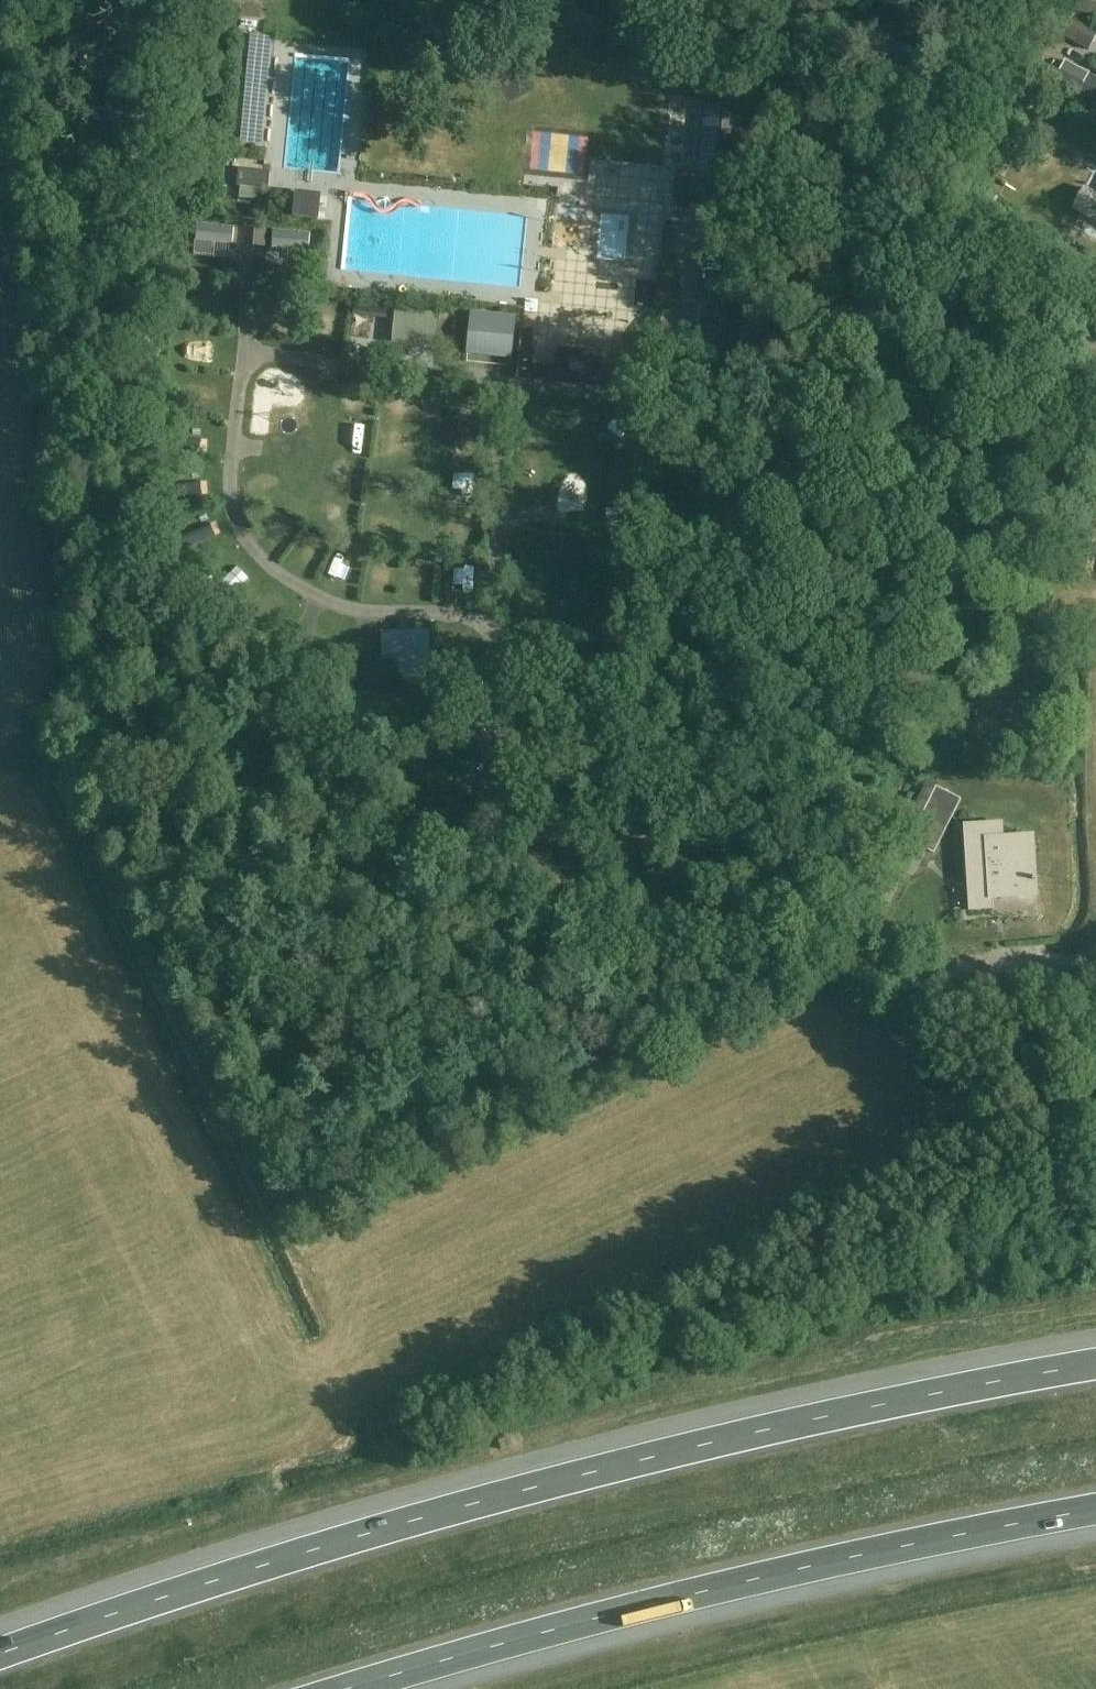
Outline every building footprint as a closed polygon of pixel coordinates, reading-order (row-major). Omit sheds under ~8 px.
[(1077,10),(1095,21),(1095,0),(1082,0),(1077,10)] [(1073,17),(1062,37),(1089,52),(1095,39),(1095,30),(1073,17)] [(1065,63),(1054,82),(1077,95),(1080,92),(1095,102),(1095,85),(1087,79),(1089,76),(1065,63)] [(721,183),(736,184),(744,109),(722,106),(705,105),(699,173),(697,191),(720,193),(721,183)] [(547,152),(546,191),(559,191),(560,152),(547,152)] [(593,197),(604,197),(605,160),(594,159),(593,197)] [(270,172),(240,168),(237,186),(241,187),(239,198),(265,201),(266,190),(269,190),(270,172)] [(1085,189),(1073,210),(1095,222),(1095,195),(1085,189)] [(321,197),(297,194),(295,218),(319,221),(321,197)] [(240,241),(204,245),(205,257),(241,253),(240,241)] [(538,301),(526,300),(525,312),(537,313),(538,301)] [(724,302),(702,300),(699,331),(721,333),(724,302)] [(396,312),(393,344),(437,348),(440,316),(396,312)] [(479,319),(475,359),(511,363),(515,322),(479,319)] [(531,330),(523,329),(518,379),(636,391),(642,337),(634,336),(632,362),(627,362),(626,376),(589,373),(591,352),(570,350),(568,371),(531,367),(533,352),(528,352),(531,330)] [(212,371),(215,357),(197,353),(194,367),(212,371)] [(362,496),(374,499),(379,481),(367,478),(362,496)] [(426,637),(380,637),(380,672),(392,672),(392,683),(413,683),(413,672),(425,672),(426,637)] [(961,801),(938,789),(922,818),(945,830),(961,801)] [(1003,838),(1002,823),(965,826),(970,911),(991,909),(990,899),(1038,896),(1034,836),(1003,838)]
